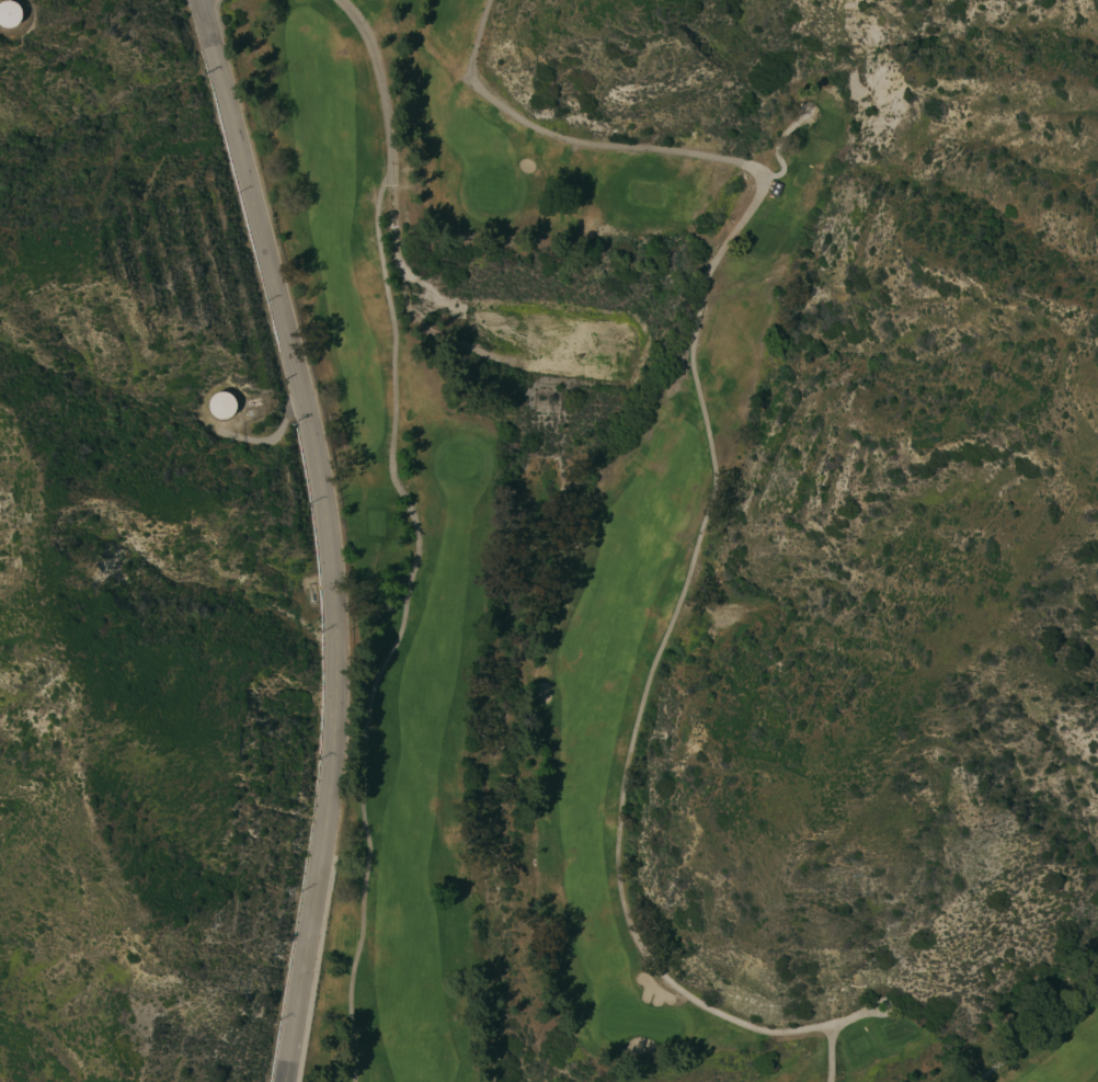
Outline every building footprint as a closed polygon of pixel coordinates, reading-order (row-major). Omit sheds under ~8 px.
[(1,26),(0,26),(0,3),(1,2),(3,1),(5,0),(8,0),(10,0),(12,1),(14,2),(16,3),(19,5),(20,7),(21,9),(22,12),(22,14),(22,16),(21,19),(20,21),(19,23),(16,25),(14,26),(12,27),(10,27),(8,29),(5,27),(3,27),(1,26)] [(229,415),(227,417),(225,417),(222,417),(220,417),(218,417),(216,415),(214,414),(211,412),(210,410),(209,408),(209,406),(208,403),(209,401),(209,399),(210,397),(211,395),(214,392),(216,391),(218,390),(220,390),(222,389),(225,390),(227,390),(229,391),(231,392),(232,395),(235,397),(236,399),(236,401),(236,403),(236,406),(236,408),(235,410),(232,412),(231,414),(229,415)]
